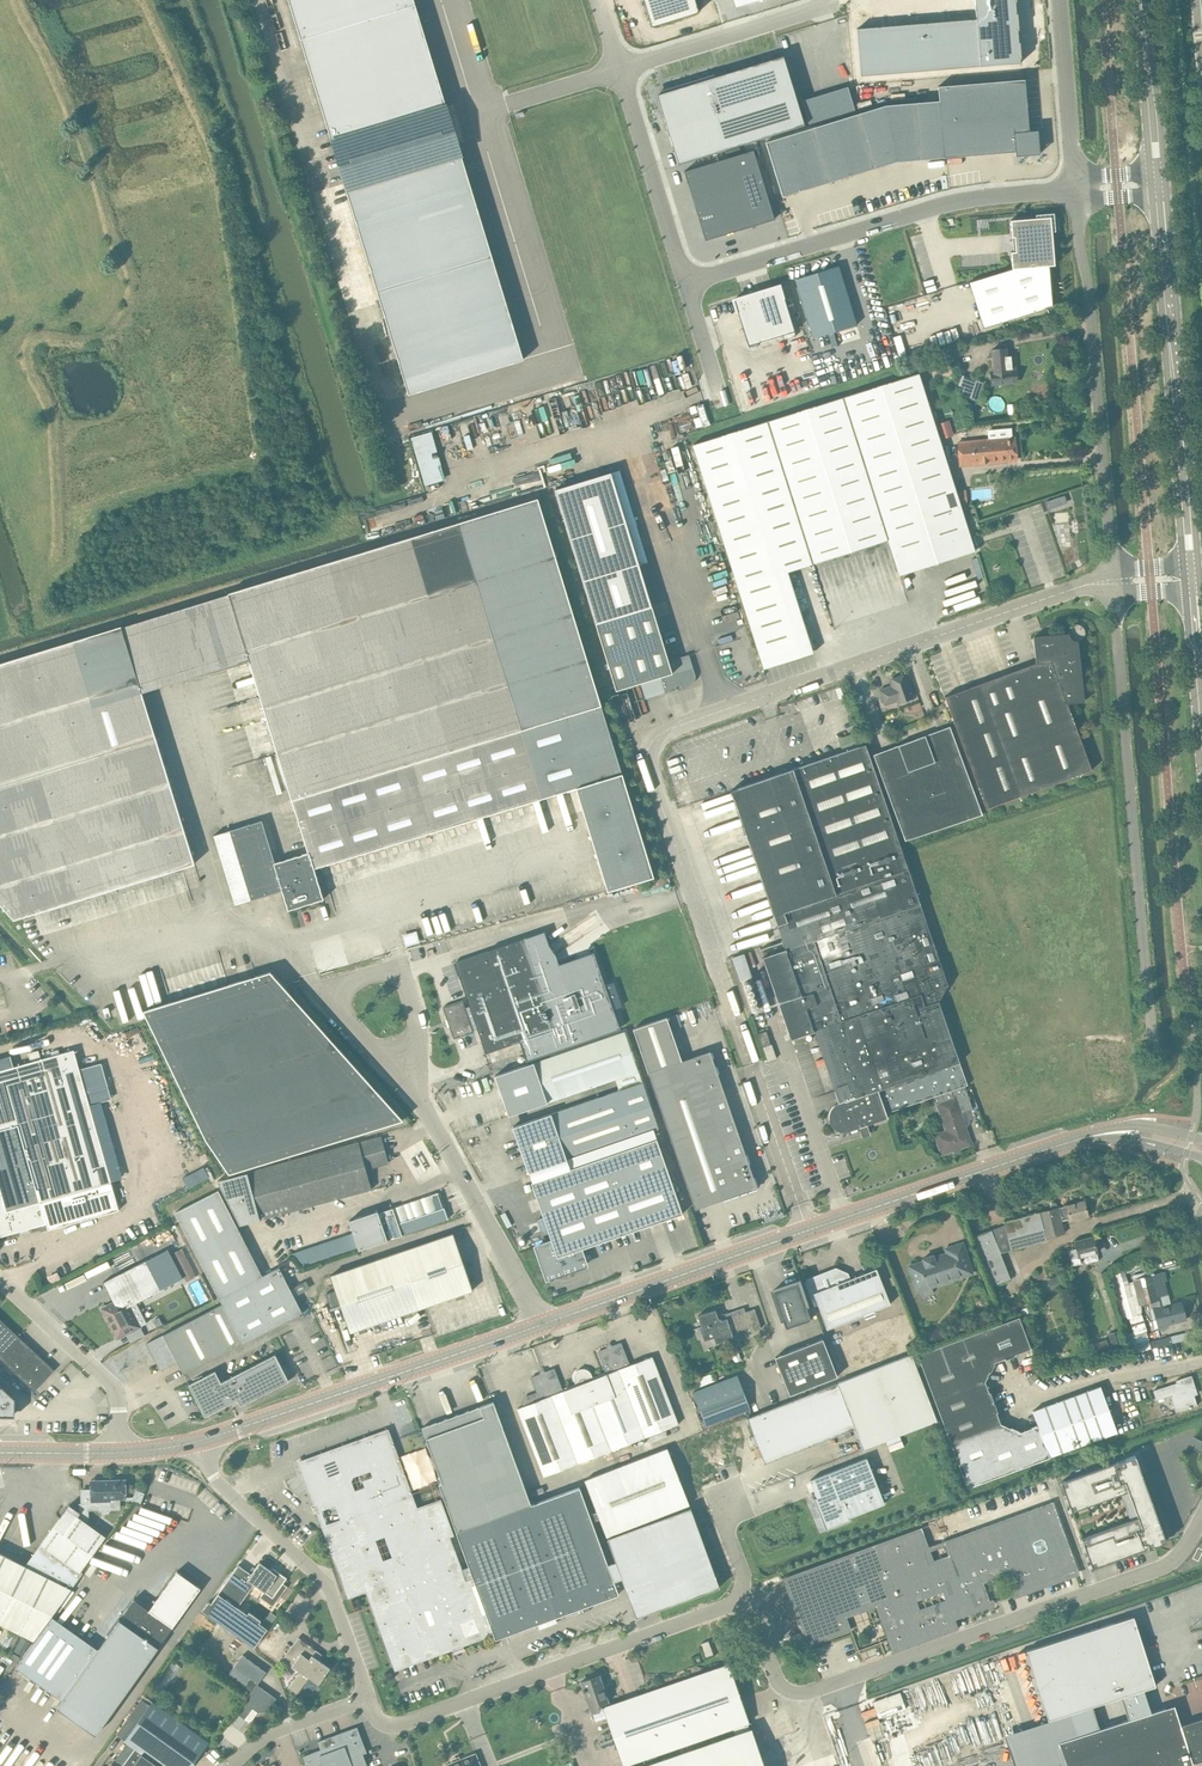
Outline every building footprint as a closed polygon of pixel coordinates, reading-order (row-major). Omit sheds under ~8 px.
[(446,108),(414,0),(288,0),(332,143),(332,142),(386,126),(446,108)] [(699,12),(695,0),(644,0),(652,26),(699,12)] [(858,74),(1019,61),(1014,0),(973,0),(974,18),(855,27),(858,74)] [(804,125),(783,56),(715,77),(714,74),(712,74),(712,75),(666,89),(667,91),(656,94),(660,105),(658,106),(661,117),(661,119),(664,118),(678,164),(804,125)] [(939,101),(944,157),(1015,152),(1015,156),(1018,156),(1039,154),(1038,133),(1038,130),(1029,131),(1025,79),(938,86),(939,101)] [(915,103),(920,159),(944,157),(939,101),(915,103)] [(886,105),(896,161),(920,159),(915,103),(886,105)] [(856,114),(873,169),(896,161),(886,105),(856,114)] [(834,121),(851,175),(873,169),(856,114),(834,121)] [(811,128),(828,182),(851,175),(834,121),(811,128)] [(397,123),(332,143),(409,395),(523,360),(460,154),(411,169),(405,151),(411,149),(409,140),(403,142),(397,123)] [(789,135),(805,189),(828,182),(811,128),(789,135)] [(782,196),(805,189),(789,135),(766,142),(782,196)] [(754,153),(731,161),(738,184),(745,206),(752,229),(776,222),(754,153)] [(731,161),(685,175),(692,198),(738,184),(731,161)] [(738,184),(692,198),(699,220),(745,206),(738,184)] [(745,206),(699,220),(706,243),(752,229),(745,206)] [(1052,306),(1048,266),(1054,265),(1050,217),(1009,220),(1011,238),(1013,237),(1014,252),(1010,252),(1011,269),(968,282),(982,328),(1052,306)] [(795,279),(812,338),(855,326),(838,267),(795,279)] [(796,336),(784,298),(780,285),(781,285),(780,284),(778,284),(779,285),(733,299),(736,311),(735,311),(736,313),(738,312),(748,345),(783,335),(784,339),(796,336)] [(1007,355),(1006,348),(992,349),(992,351),(989,351),(988,359),(993,358),(994,372),(990,372),(991,384),(1015,382),(1014,370),(1016,370),(1014,354),(1007,355)] [(786,571),(812,563),(888,539),(899,575),(975,550),(919,372),(767,420),(693,444),(759,653),(764,668),(813,652),(786,571)] [(979,402),(985,383),(962,375),(959,385),(964,387),(961,396),(969,398),(979,402)] [(948,420),(937,424),(942,439),(953,436),(948,420)] [(440,486),(438,480),(445,479),(431,430),(410,436),(426,490),(440,486)] [(1014,437),(958,442),(960,465),(1016,459),(1014,437)] [(583,581),(639,564),(610,472),(555,489),(583,581)] [(121,626),(0,663),(0,903),(14,919),(194,863),(141,692),(248,659),(308,852),(275,862),(262,820),(213,835),(235,904),(282,890),(288,909),(323,898),(314,868),(576,787),(607,890),(653,876),(622,773),(601,705),(537,498),(228,592),(228,593),(121,626)] [(668,660),(651,605),(595,623),(616,690),(640,682),(645,698),(665,692),(677,688),(676,685),(681,684),(682,687),(689,685),(691,684),(693,682),(694,680),(695,677),(695,675),(689,654),(668,660)] [(1084,701),(1078,641),(1080,640),(1081,639),(1082,638),(1084,637),(1084,635),(1085,633),(1085,631),(1085,629),(1084,628),(1082,626),(1081,625),(1079,624),(1077,623),(1075,623),(1074,624),(1072,625),(1071,626),(1069,627),(1068,629),(1068,631),(1068,633),(1045,635),(1033,636),(1036,662),(1010,672),(977,684),(945,696),(986,808),(1020,796),(1092,769),(1067,703),(1084,701)] [(892,686),(880,690),(885,704),(897,700),(898,702),(913,697),(905,674),(890,680),(892,686)] [(893,747),(873,754),(905,840),(982,814),(950,726),(931,733),(930,733),(898,745),(892,747),(893,747)] [(936,1095),(965,1085),(967,1085),(938,1000),(939,1000),(948,984),(908,868),(865,744),(731,790),(783,942),(761,949),(763,956),(762,956),(790,1039),(814,1031),(838,1102),(836,1103),(834,1104),(833,1106),(831,1108),(830,1110),(829,1112),(829,1114),(828,1116),(829,1118),(829,1120),(830,1122),(831,1124),(832,1126),(834,1128),(836,1129),(839,1130),(841,1131),(844,1131),(847,1131),(849,1130),(887,1117),(886,1113),(936,1095)] [(547,945),(543,931),(454,962),(469,1006),(466,1007),(463,1000),(443,1006),(454,1038),(474,1031),(473,1030),(477,1029),(485,1053),(520,1041),(527,1061),(619,1029),(593,953),(558,965),(555,956),(547,945)] [(414,935),(404,938),(406,944),(415,941),(414,935)] [(741,980),(753,976),(745,953),(733,957),(741,980)] [(270,971),(143,1010),(205,1138),(229,1173),(403,1120),(270,971)] [(633,1029),(648,1072),(695,1209),(757,1187),(710,1051),(681,1060),(666,1017),(633,1029)] [(658,1128),(625,1031),(495,1075),(509,1116),(616,1079),(619,1090),(512,1127),(528,1173),(653,1130),(658,1128)] [(763,1047),(771,1044),(767,1031),(759,1033),(763,1047)] [(0,1188),(0,1236),(46,1223),(40,1202),(111,1181),(74,1049),(0,1070),(0,1188)] [(965,1085),(936,1095),(948,1131),(937,1135),(943,1152),(953,1148),(957,1150),(960,1146),(969,1143),(959,1113),(973,1109),(965,1085)] [(683,1213),(653,1130),(528,1173),(552,1241),(536,1247),(547,1278),(586,1265),(580,1249),(683,1213)] [(247,1172),(218,1179),(240,1225),(260,1220),(371,1189),(366,1169),(388,1163),(381,1136),(359,1142),(358,1141),(247,1172)] [(209,1177),(203,1167),(182,1178),(188,1188),(209,1177)] [(163,1369),(177,1361),(183,1373),(302,1312),(279,1267),(262,1275),(218,1190),(175,1212),(222,1304),(146,1343),(155,1361),(158,1360),(163,1369)] [(443,1208),(438,1192),(431,1195),(432,1195),(437,1210),(415,1217),(410,1203),(404,1205),(409,1219),(398,1223),(402,1234),(449,1218),(445,1207),(443,1208)] [(1088,1216),(1084,1200),(1065,1205),(1066,1206),(1058,1207),(1058,1205),(1057,1204),(1056,1203),(1056,1202),(1054,1202),(1053,1202),(1052,1202),(1052,1203),(1051,1203),(1050,1204),(1050,1205),(1050,1206),(1050,1207),(1050,1209),(1004,1221),(1005,1226),(978,1235),(972,1237),(991,1285),(1010,1278),(1000,1252),(1047,1241),(1046,1238),(1065,1233),(1061,1219),(1069,1217),(1070,1221),(1088,1216)] [(360,1250),(360,1249),(388,1240),(378,1211),(350,1220),(360,1250)] [(405,1250),(424,1306),(473,1289),(453,1233),(405,1250)] [(1081,1263),(1079,1257),(1097,1252),(1093,1236),(1074,1241),(1076,1248),(1064,1251),(1066,1259),(1070,1259),(1072,1266),(1081,1263)] [(974,1274),(963,1241),(943,1248),(945,1252),(934,1255),(933,1253),(921,1257),(922,1259),(907,1264),(916,1293),(921,1291),(922,1295),(925,1297),(932,1294),(933,1291),(932,1288),(974,1274)] [(182,1248),(172,1253),(186,1281),(196,1276),(182,1248)] [(350,1332),(424,1306),(405,1250),(330,1275),(336,1291),(326,1294),(331,1308),(340,1304),(350,1332)] [(103,1282),(114,1302),(102,1308),(118,1338),(140,1326),(129,1305),(160,1289),(145,1259),(103,1282)] [(808,1279),(807,1282),(809,1288),(812,1289),(827,1328),(890,1303),(876,1268),(847,1280),(844,1272),(838,1270),(829,1273),(827,1277),(823,1278),(817,1276),(808,1279)] [(1141,1314),(1139,1305),(1141,1305),(1153,1302),(1161,1300),(1154,1274),(1133,1279),(1128,1282),(1125,1269),(1105,1275),(1119,1319),(1126,1316),(1127,1319),(1129,1318),(1134,1335),(1146,1332),(1141,1314)] [(1058,1275),(1047,1280),(1052,1291),(1063,1287),(1058,1275)] [(303,1291),(310,1288),(306,1280),(290,1287),(297,1302),(307,1298),(303,1291)] [(798,1281),(773,1290),(785,1327),(811,1319),(798,1281)] [(1161,1300),(1153,1302),(1159,1326),(1185,1319),(1181,1302),(1162,1307),(1161,1300)] [(715,1309),(697,1315),(701,1326),(699,1327),(704,1340),(714,1337),(716,1343),(733,1337),(732,1333),(750,1327),(751,1331),(761,1327),(754,1308),(745,1311),(744,1307),(725,1313),(727,1318),(722,1319),(721,1318),(719,1317),(718,1317),(715,1309)] [(1027,1307),(1020,1310),(1022,1316),(1030,1313),(1027,1307)] [(981,1331),(993,1362),(1031,1348),(1019,1317),(981,1331)] [(34,1390),(54,1369),(0,1318),(0,1358),(34,1390)] [(1120,1330),(1108,1333),(1113,1352),(1125,1349),(1120,1330)] [(993,1362),(981,1331),(918,1354),(935,1400),(985,1381),(993,1362)] [(791,1394),(792,1393),(838,1375),(824,1339),(777,1357),(791,1394)] [(1091,1359),(1111,1354),(1107,1340),(1087,1345),(1091,1359)] [(575,1379),(575,1380),(577,1385),(562,1390),(554,1368),(542,1373),(577,1463),(679,1423),(652,1355),(630,1364),(621,1342),(612,1345),(606,1348),(598,1351),(607,1373),(593,1379),(591,1374),(590,1373),(589,1372),(588,1371),(588,1370),(586,1369),(585,1369),(583,1369),(578,1371),(576,1372),(576,1373),(575,1374),(575,1376),(574,1377),(575,1379)] [(215,1370),(189,1384),(205,1416),(237,1399),(240,1405),(289,1380),(275,1354),(221,1382),(215,1370)] [(837,1382),(747,1417),(765,1463),(855,1428),(863,1448),(937,1420),(911,1354),(837,1382)] [(577,1463),(542,1373),(531,1377),(540,1399),(517,1408),(543,1476),(577,1463)] [(737,1374),(692,1391),(706,1426),(751,1409),(737,1374)] [(1191,1375),(1175,1380),(1176,1383),(1153,1390),(1156,1399),(1170,1395),(1176,1411),(1197,1405),(1192,1388),(1195,1387),(1191,1375)] [(985,1381),(935,1400),(943,1421),(993,1401),(985,1381)] [(1038,1424),(1049,1456),(1117,1430),(1100,1385),(1032,1410),(1038,1424)] [(0,1386),(0,1414),(13,1414),(14,1398),(2,1387),(0,1386)] [(455,1527),(529,1499),(493,1401),(422,1427),(442,1482),(439,1483),(455,1527)] [(993,1401),(943,1421),(951,1442),(1001,1422),(993,1401)] [(1031,1463),(1019,1431),(1001,1422),(951,1442),(968,1486),(1031,1463)] [(1019,1431),(1031,1463),(1049,1456),(1038,1424),(1020,1431),(1019,1431)] [(346,1518),(409,1496),(385,1430),(319,1454),(320,1456),(301,1463),(317,1505),(320,1503),(319,1501),(338,1494),(339,1497),(333,1499),(335,1504),(340,1502),(346,1518)] [(493,1632),(495,1638),(619,1594),(614,1581),(622,1578),(636,1617),(649,1612),(622,1535),(608,1541),(616,1561),(608,1564),(600,1544),(592,1520),(599,1518),(607,1536),(689,1504),(667,1447),(584,1479),(597,1511),(589,1514),(579,1486),(531,1504),(529,1499),(455,1527),(473,1578),(493,1631),(493,1632)] [(1135,1454),(1061,1481),(1072,1512),(1073,1512),(1073,1510),(1129,1490),(1138,1517),(1083,1538),(1082,1536),(1081,1537),(1092,1568),(1166,1541),(1135,1454)] [(884,1503),(866,1458),(810,1480),(816,1497),(814,1498),(826,1529),(850,1520),(848,1517),(884,1503)] [(125,1480),(101,1480),(91,1481),(91,1488),(91,1504),(110,1503),(110,1498),(125,1498),(125,1480)] [(144,1492),(137,1490),(133,1501),(140,1503),(144,1492)] [(413,1509),(409,1496),(346,1518),(329,1524),(328,1522),(324,1523),(341,1569),(357,1563),(358,1568),(355,1569),(356,1573),(360,1572),(361,1575),(360,1575),(363,1585),(367,1584),(384,1630),(387,1629),(401,1666),(452,1648),(454,1653),(465,1649),(463,1644),(466,1643),(465,1639),(468,1637),(469,1640),(484,1635),(491,1633),(490,1633),(493,1632),(493,1631),(473,1578),(466,1580),(449,1536),(453,1534),(440,1499),(413,1509)] [(920,1529),(784,1579),(807,1642),(849,1626),(844,1614),(878,1602),(895,1648),(955,1626),(952,1617),(973,1610),(973,1611),(994,1603),(992,1599),(988,1600),(980,1579),(1005,1570),(1013,1592),(1076,1569),(1052,1503),(1008,1519),(1011,1527),(977,1539),(975,1534),(948,1543),(953,1556),(933,1563),(920,1529)] [(81,1571),(106,1536),(77,1515),(80,1512),(69,1504),(41,1544),(26,1565),(0,1552),(0,1623),(34,1640),(71,1588),(82,1572),(81,1571)] [(96,1554),(90,1562),(128,1575),(128,1572),(135,1563),(116,1549),(124,1549),(140,1554),(145,1554),(146,1548),(161,1528),(161,1530),(171,1530),(171,1522),(172,1522),(172,1515),(141,1505),(134,1514),(134,1518),(129,1517),(121,1527),(121,1530),(117,1530),(108,1542),(105,1549),(98,1549),(96,1554)] [(622,1535),(649,1612),(720,1587),(691,1508),(622,1535)] [(254,1584),(264,1591),(260,1597),(273,1606),(287,1586),(283,1583),(287,1577),(273,1567),(271,1570),(260,1562),(251,1574),(238,1564),(211,1603),(208,1601),(202,1610),(254,1647),(267,1628),(259,1623),(261,1620),(249,1611),(247,1613),(245,1612),(250,1605),(244,1600),(239,1608),(237,1607),(254,1584)] [(162,1641),(201,1588),(177,1570),(149,1610),(133,1598),(119,1617),(56,1705),(97,1734),(160,1646),(157,1644),(160,1640),(162,1641)] [(88,1607),(83,1603),(67,1623),(72,1627),(88,1607)] [(95,1647),(52,1616),(16,1667),(60,1698),(95,1647)] [(1049,1719),(1155,1685),(1133,1617),(1027,1650),(1049,1719)] [(282,1658),(300,1671),(288,1687),(297,1693),(310,1676),(319,1682),(330,1668),(318,1659),(321,1655),(318,1653),(318,1654),(315,1652),(316,1650),(298,1636),(282,1658)] [(22,1637),(14,1651),(23,1656),(31,1642),(22,1637)] [(708,1640),(701,1643),(706,1657),(713,1654),(708,1640)] [(243,1654),(228,1674),(252,1691),(236,1712),(245,1718),(254,1706),(258,1709),(266,1708),(269,1704),(271,1705),(276,1698),(257,1684),(266,1671),(243,1654)] [(642,1765),(763,1765),(748,1722),(750,1721),(729,1663),(602,1707),(623,1765),(643,1758),(645,1765),(642,1765)] [(599,1675),(581,1681),(592,1712),(599,1710),(598,1705),(608,1701),(599,1675)] [(901,1691),(873,1699),(875,1706),(861,1710),(869,1741),(885,1736),(879,1716),(906,1708),(901,1691)] [(133,1759),(112,1744),(96,1765),(191,1765),(209,1741),(152,1701),(124,1741),(139,1751),(133,1759)] [(1059,1741),(1067,1765),(1183,1765),(1193,1763),(1193,1762),(1195,1762),(1201,1760),(1201,1718),(1183,1724),(1181,1725),(1177,1713),(1174,1705),(1166,1707),(1059,1741)] [(363,1753),(367,1752),(357,1726),(318,1741),(321,1749),(303,1756),(307,1765),(367,1765),(363,1753)] [(18,1736),(12,1732),(0,1749),(0,1763),(18,1736)] [(475,1752),(459,1758),(452,1760),(452,1761),(445,1764),(446,1765),(481,1765),(475,1752)]
